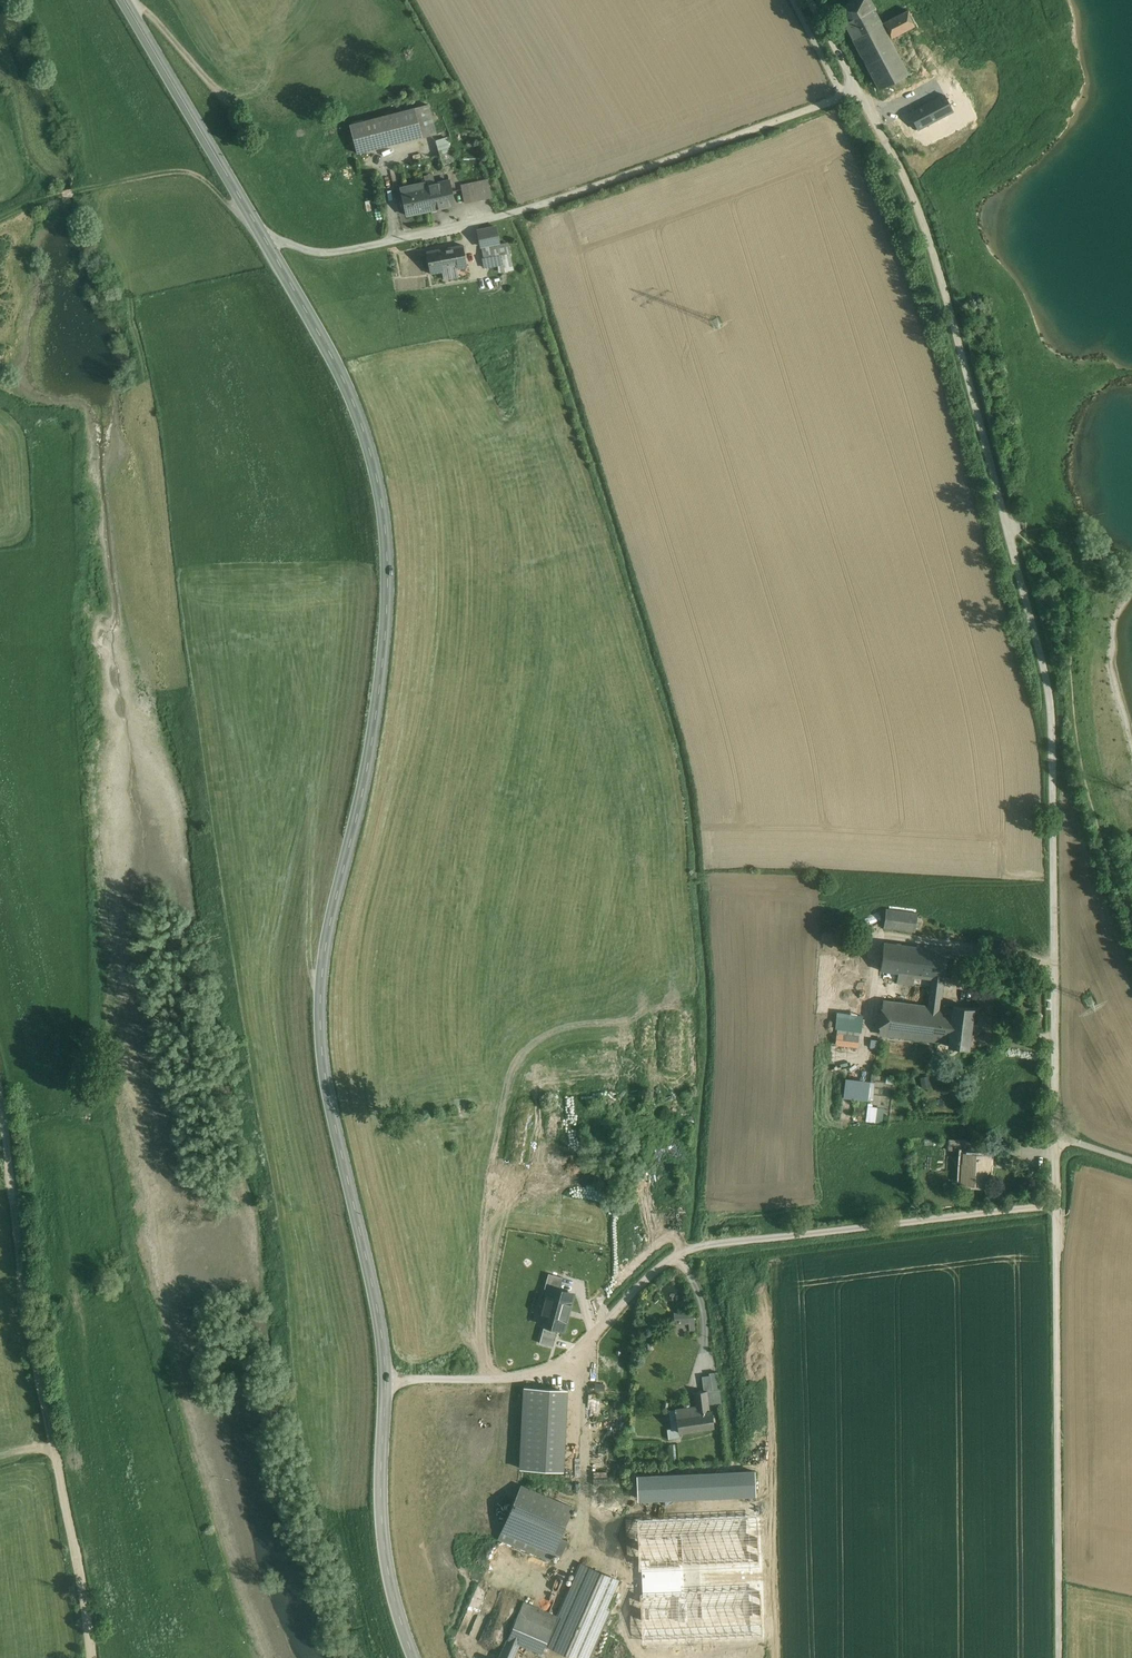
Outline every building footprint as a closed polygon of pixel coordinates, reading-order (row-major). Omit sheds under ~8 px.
[(882,23),(870,0),(855,0),(837,9),(852,38),(882,23)] [(882,23),(852,38),(878,90),(908,75),(889,38),(915,25),(934,61),(950,53),(959,48),(935,1),(911,14),(908,10),(882,23)] [(952,91),(944,95),(952,112),(960,108),(952,91)] [(944,95),(910,113),(918,129),(952,112),(944,95)] [(428,105),(351,125),(358,154),(436,134),(428,105)] [(952,112),(918,129),(923,140),(958,123),(952,112)] [(446,138),(436,141),(439,155),(450,152),(446,138)] [(401,188),(407,216),(455,205),(449,180),(426,186),(425,183),(401,188)] [(488,180),(461,186),(465,203),(492,197),(488,180)] [(496,227),(478,230),(481,247),(499,243),(496,227)] [(427,252),(431,274),(442,272),(458,269),(467,267),(463,245),(427,252)] [(510,253),(483,258),(485,268),(506,264),(507,270),(513,269),(510,253)] [(458,269),(442,272),(444,280),(459,277),(458,269)] [(887,909),(884,928),(916,932),(919,912),(887,908),(887,909)] [(879,1033),(936,1040),(940,1009),(948,950),(884,942),(880,971),(899,973),(897,983),(930,987),(928,1007),(883,1001),(879,1033)] [(867,967),(845,964),(836,1045),(838,1045),(858,1047),(867,967)] [(940,1009),(936,1040),(948,1042),(948,1046),(968,1049),(973,1009),(953,1006),(952,1010),(940,1009)] [(879,1047),(880,1039),(873,1038),(872,1046),(879,1047)] [(874,1070),(845,1067),(841,1118),(868,1120),(874,1070)] [(949,1139),(948,1150),(965,1151),(966,1140),(949,1139)] [(558,1163),(559,1151),(547,1149),(546,1162),(558,1163)] [(986,1155),(964,1153),(963,1182),(985,1184),(986,1155)] [(558,1327),(564,1329),(573,1296),(549,1290),(540,1322),(545,1323),(558,1327)] [(688,1313),(678,1314),(679,1323),(689,1322),(690,1331),(695,1331),(694,1317),(689,1317),(688,1315),(688,1313)] [(558,1327),(545,1323),(540,1343),(553,1347),(558,1327)] [(470,1363),(458,1362),(458,1371),(469,1372),(470,1363)] [(717,1372),(716,1372),(709,1373),(710,1375),(702,1376),(704,1391),(706,1391),(708,1405),(709,1405),(720,1403),(722,1403),(717,1372)] [(521,1467),(562,1469),(566,1390),(525,1388),(521,1467)] [(709,1405),(708,1405),(706,1391),(704,1391),(694,1393),(696,1406),(676,1409),(679,1432),(714,1427),(712,1412),(710,1412),(709,1405)] [(667,1429),(669,1440),(681,1438),(679,1432),(676,1409),(670,1410),(672,1428),(667,1429)] [(521,1487),(502,1532),(554,1553),(573,1508),(521,1487)] [(579,1562),(556,1616),(544,1645),(574,1657),(591,1657),(611,1610),(607,1608),(619,1579),(579,1562)] [(474,1590),(461,1630),(472,1634),(486,1589),(480,1587),(479,1592),(474,1590)] [(500,1657),(514,1657),(521,1643),(541,1652),(544,1645),(556,1616),(524,1602),(503,1649),(500,1657)]
